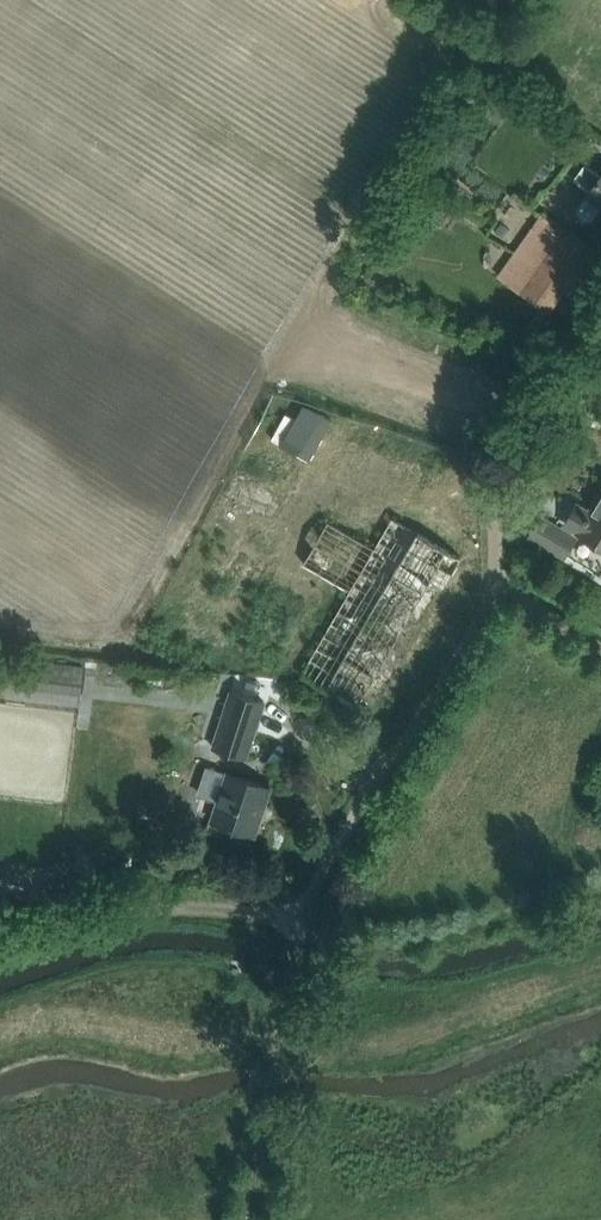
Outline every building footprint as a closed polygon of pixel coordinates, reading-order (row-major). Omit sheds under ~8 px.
[(590,191),(587,193),(588,194),(579,208),(579,212),(583,216),(587,218),(592,218),(600,206),(600,174),(585,162),(574,178),(590,191)] [(488,266),(501,275),(500,276),(529,298),(549,311),(593,249),(545,214),(512,260),(499,251),(488,266)] [(599,543),(600,544),(600,493),(590,511),(578,504),(567,523),(579,530),(578,531),(599,543)] [(351,588),(307,674),(388,721),(478,566),(393,517),(378,543),(330,514),(304,560),(351,588)] [(564,555),(576,537),(543,517),(532,535),(564,555)] [(32,659),(29,688),(82,693),(85,665),(32,659)] [(264,702),(232,691),(213,745),(247,756),(264,702)] [(290,713),(285,724),(310,734),(314,724),(290,713)] [(228,771),(212,820),(256,834),(272,786),(228,771)] [(145,846),(142,861),(160,864),(163,850),(145,846)]
